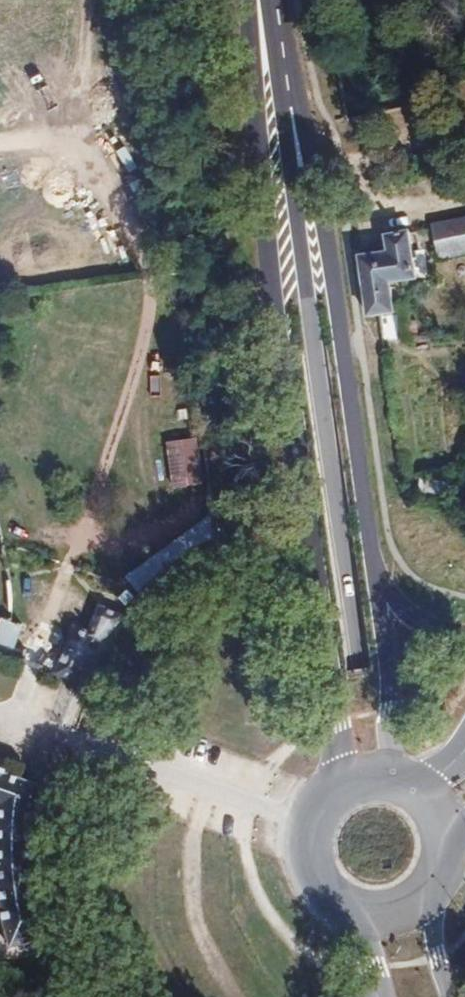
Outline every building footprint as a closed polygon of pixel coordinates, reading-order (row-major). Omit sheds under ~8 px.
[(435,226),(441,258),(464,254),(464,220),(435,226)] [(368,316),(380,314),(395,312),(391,282),(417,278),(410,231),(387,236),(389,252),(360,256),(368,316)] [(445,499),(449,483),(422,477),(419,493),(445,499)] [(127,574),(136,591),(180,566),(171,549),(127,574)] [(75,689),(111,629),(90,617),(75,647),(62,641),(44,668),(75,689)] [(47,939),(36,870),(40,791),(0,778),(0,902),(9,950),(47,939)]
